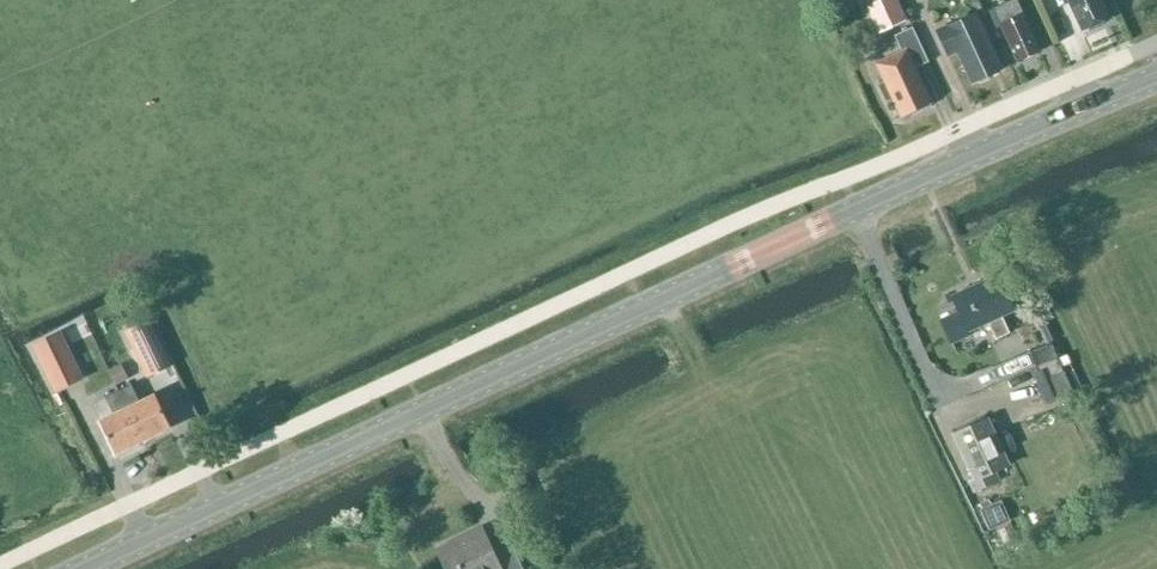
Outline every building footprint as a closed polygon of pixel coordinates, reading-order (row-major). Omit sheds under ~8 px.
[(1014,0),(1013,0),(989,11),(996,27),(1000,25),(1017,61),(1038,52),(1014,0)] [(1109,19),(1100,0),(1066,0),(1081,32),(1109,19)] [(979,83),(986,79),(988,76),(1000,70),(974,14),(936,32),(947,56),(956,51),(971,84),(976,82),(979,83)] [(928,62),(912,28),(894,36),(901,52),(876,64),(884,82),(878,85),(885,102),(892,99),(900,117),(904,115),(908,116),(915,113),(917,109),(930,103),(914,69),(928,62)] [(958,311),(946,317),(940,320),(950,343),(970,334),(968,330),(988,321),(996,339),(1009,333),(1002,316),(1014,311),(998,275),(952,296),(958,311)] [(147,377),(172,365),(149,318),(124,331),(147,377)] [(56,390),(81,378),(60,335),(35,347),(56,390)] [(1057,359),(1051,345),(1030,353),(1035,367),(1057,359)] [(115,383),(121,395),(136,388),(129,375),(115,383)] [(154,395),(127,408),(143,441),(170,429),(154,395)] [(100,421),(114,414),(105,397),(91,404),(100,421)] [(115,455),(142,442),(127,408),(114,414),(100,421),(99,421),(115,455)] [(993,471),(1007,465),(986,420),(954,434),(974,480),(969,482),(973,492),(997,481),(993,471)] [(437,550),(446,568),(523,568),(511,544),(494,552),(482,528),(437,550)]
